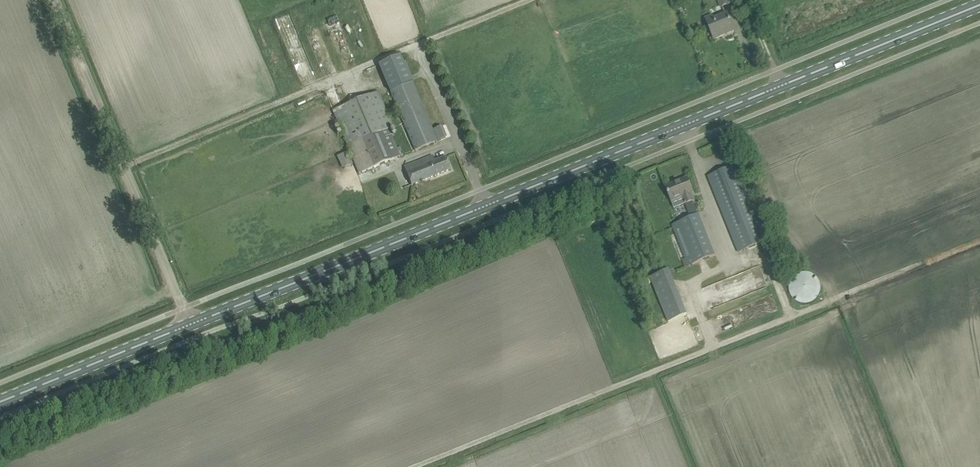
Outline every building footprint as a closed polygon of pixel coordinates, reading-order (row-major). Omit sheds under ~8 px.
[(735,31),(731,21),(728,15),(715,20),(714,17),(706,20),(714,39),(722,36),(721,33),(733,29),(734,30),(733,31),(735,31)] [(436,140),(411,82),(413,81),(401,54),(378,65),(415,150),(436,140)] [(379,91),(332,110),(359,173),(400,156),(388,129),(394,127),(379,91)] [(448,136),(439,114),(429,118),(438,140),(448,136)] [(352,164),(347,151),(337,156),(343,168),(352,164)] [(434,161),(432,156),(404,167),(411,185),(451,170),(446,157),(434,161)] [(768,242),(737,165),(709,176),(740,253),(768,242)] [(693,192),(691,188),(688,178),(666,187),(672,201),(684,196),(687,204),(695,200),(692,193),(693,192)] [(696,208),(689,211),(691,218),(692,217),(699,215),(696,208)] [(715,254),(699,215),(692,217),(691,218),(674,225),(690,264),(715,254)] [(670,270),(650,278),(655,292),(675,284),(670,270)] [(821,285),(820,282),(818,280),(817,277),(813,275),(809,273),(805,273),(800,273),(795,276),(791,280),(790,284),(789,289),(790,294),(792,297),(796,301),(800,303),(805,304),(810,303),(815,301),(818,298),(820,293),(821,288),(821,285)]
